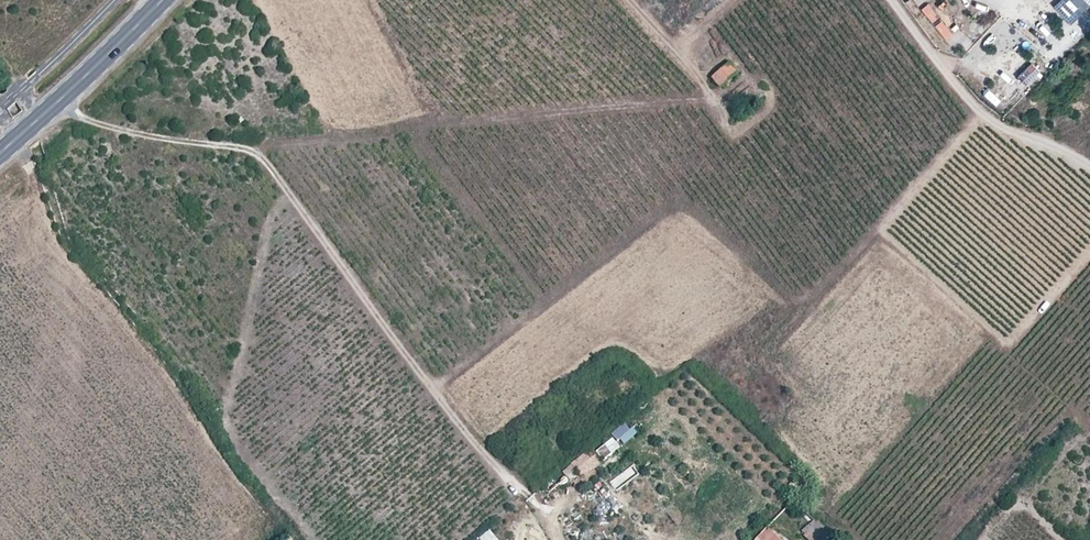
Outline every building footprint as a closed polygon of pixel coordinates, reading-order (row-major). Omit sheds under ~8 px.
[(1075,3),(1072,0),(1060,0),(1054,6),(1071,21),(1075,17),(1068,11),(1075,3)] [(738,73),(730,64),(713,77),(721,87),(738,73)] [(622,447),(635,435),(624,422),(611,434),(622,447)] [(595,451),(602,461),(620,448),(612,438),(595,451)] [(570,464),(581,478),(601,462),(590,448),(570,464)] [(569,466),(562,472),(570,481),(577,474),(569,466)] [(634,466),(609,481),(614,489),(639,475),(634,466)] [(613,498),(597,506),(605,521),(620,512),(613,498)] [(803,536),(807,539),(835,539),(817,523),(803,536)] [(767,527),(760,534),(755,539),(782,539),(767,527)]
